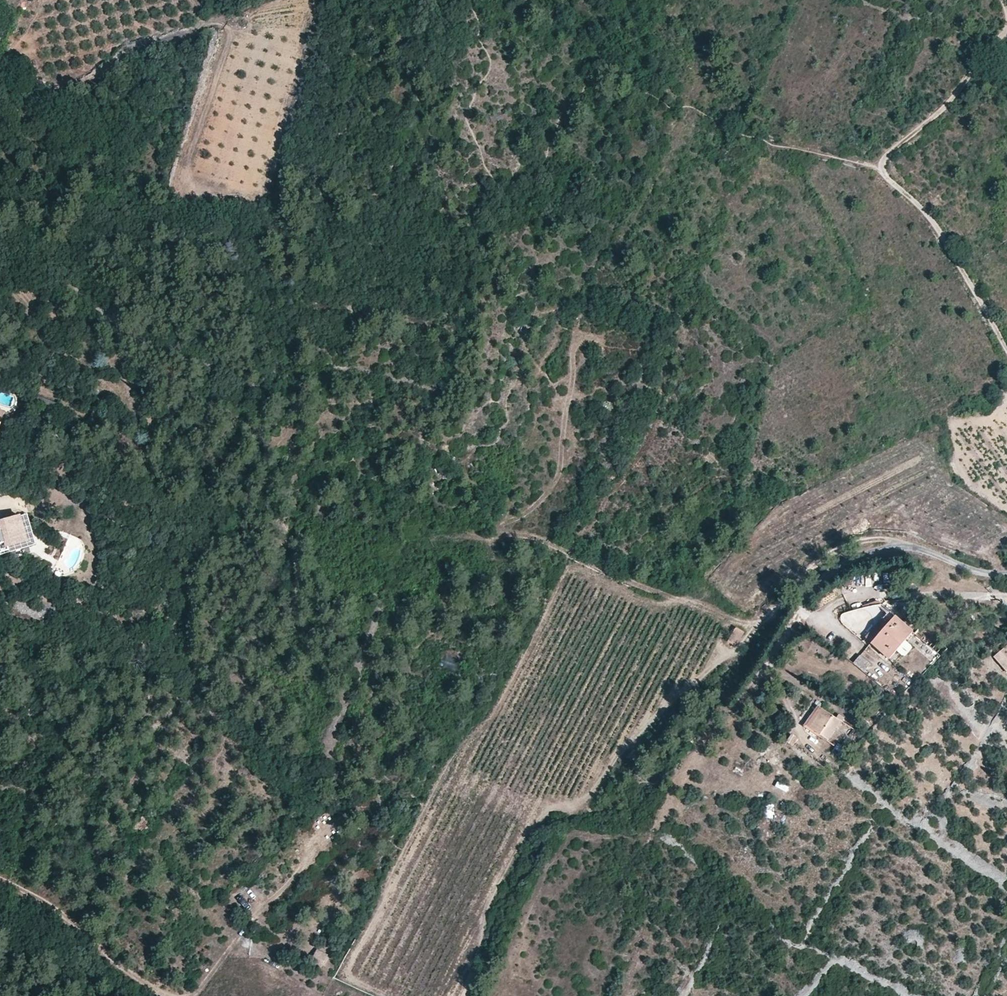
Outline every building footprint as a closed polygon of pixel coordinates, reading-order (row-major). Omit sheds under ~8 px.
[(58,403),(39,396),(37,403),(55,410),(58,403)] [(0,522),(0,554),(15,550),(15,549),(29,546),(28,541),(29,541),(22,516),(0,522)] [(914,631),(895,615),(870,644),(889,660),(913,632),(914,631)] [(745,632),(736,626),(727,641),(736,647),(745,632)] [(1000,651),(994,657),(1006,671),(1006,645),(1000,651)] [(860,655),(852,664),(863,673),(870,664),(860,655)] [(819,736),(833,716),(817,705),(804,724),(803,725),(819,736)] [(777,782),(774,787),(786,793),(789,787),(777,782)] [(776,813),(766,809),(762,818),(773,821),(776,813)] [(154,819),(145,812),(135,825),(143,832),(154,819)] [(328,956),(317,949),(311,961),(322,966),(328,956)]
